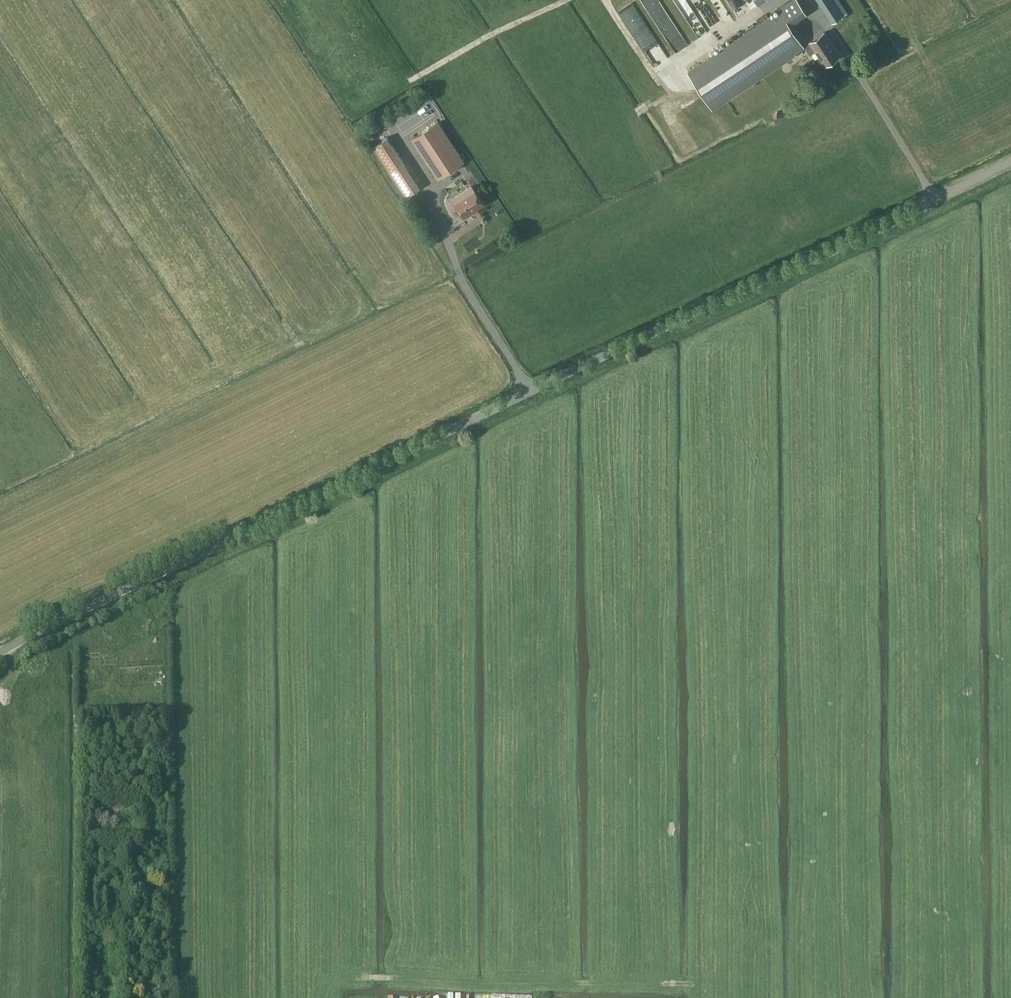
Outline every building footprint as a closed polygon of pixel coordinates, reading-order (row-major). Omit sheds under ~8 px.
[(707,31),(688,0),(676,0),(679,6),(680,5),(699,36),(707,31)] [(781,12),(787,21),(804,10),(797,0),(790,0),(778,8),(781,12)] [(846,12),(839,0),(817,0),(831,22),(846,12)] [(687,44),(662,2),(650,9),(675,51),(687,44)] [(689,72),(712,107),(795,52),(795,51),(803,45),(781,12),(773,18),(772,17),(689,72)] [(824,65),(839,54),(824,31),(809,42),(810,44),(805,47),(810,54),(815,51),(824,65)] [(438,177),(463,161),(438,121),(412,138),(438,177)] [(373,146),(406,196),(420,187),(387,137),(373,146)] [(472,211),(484,203),(475,190),(455,203),(465,217),(473,212),(472,211)] [(156,648),(166,647),(165,634),(154,635),(156,648)]
